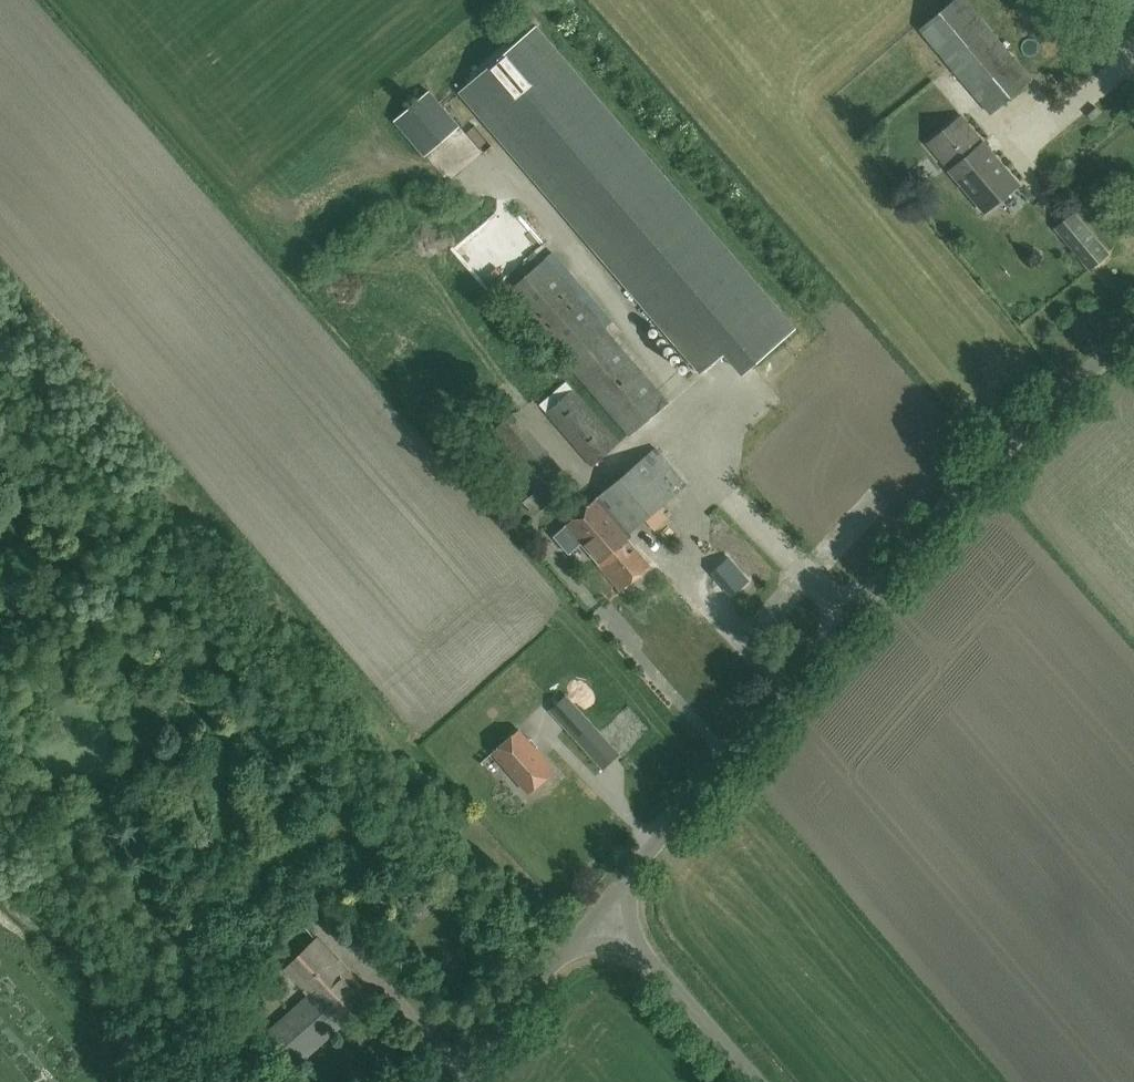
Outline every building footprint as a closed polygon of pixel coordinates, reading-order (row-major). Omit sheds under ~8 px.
[(970,88),(991,113),(1032,79),(965,0),(953,0),(920,28),(970,88)] [(459,92),(701,373),(725,352),(743,373),(795,328),(795,327),(794,327),(794,328),(790,332),(772,312),(778,307),(537,26),(459,92)] [(459,126),(429,91),(395,121),(425,155),(459,126)] [(926,143),(984,211),(1018,183),(961,114),(926,143)] [(458,143),(435,157),(448,180),(472,166),(458,143)] [(521,217),(520,203),(503,204),(504,218),(521,217)] [(1108,254),(1080,220),(1074,213),(1056,228),(1090,269),(1108,254)] [(509,228),(515,245),(498,251),(504,267),(538,254),(526,222),(509,228)] [(628,435),(668,401),(545,258),(506,292),(628,435)] [(573,388),(545,412),(591,466),(619,442),(573,388)] [(540,441),(517,458),(536,484),(560,467),(540,441)] [(650,564),(625,535),(686,483),(655,447),(554,535),(569,553),(581,543),(621,589),(650,564)] [(730,605),(747,591),(728,567),(710,582),(730,605)] [(602,767),(619,753),(566,695),(549,710),(602,767)] [(530,792),(555,769),(519,730),(494,752),(530,792)] [(306,923),(339,894),(323,876),(291,906),(306,923)] [(298,1064),(372,998),(317,937),(284,967),(309,994),(268,1031),(298,1064)] [(251,1010),(271,992),(262,982),(242,1000),(251,1010)]
